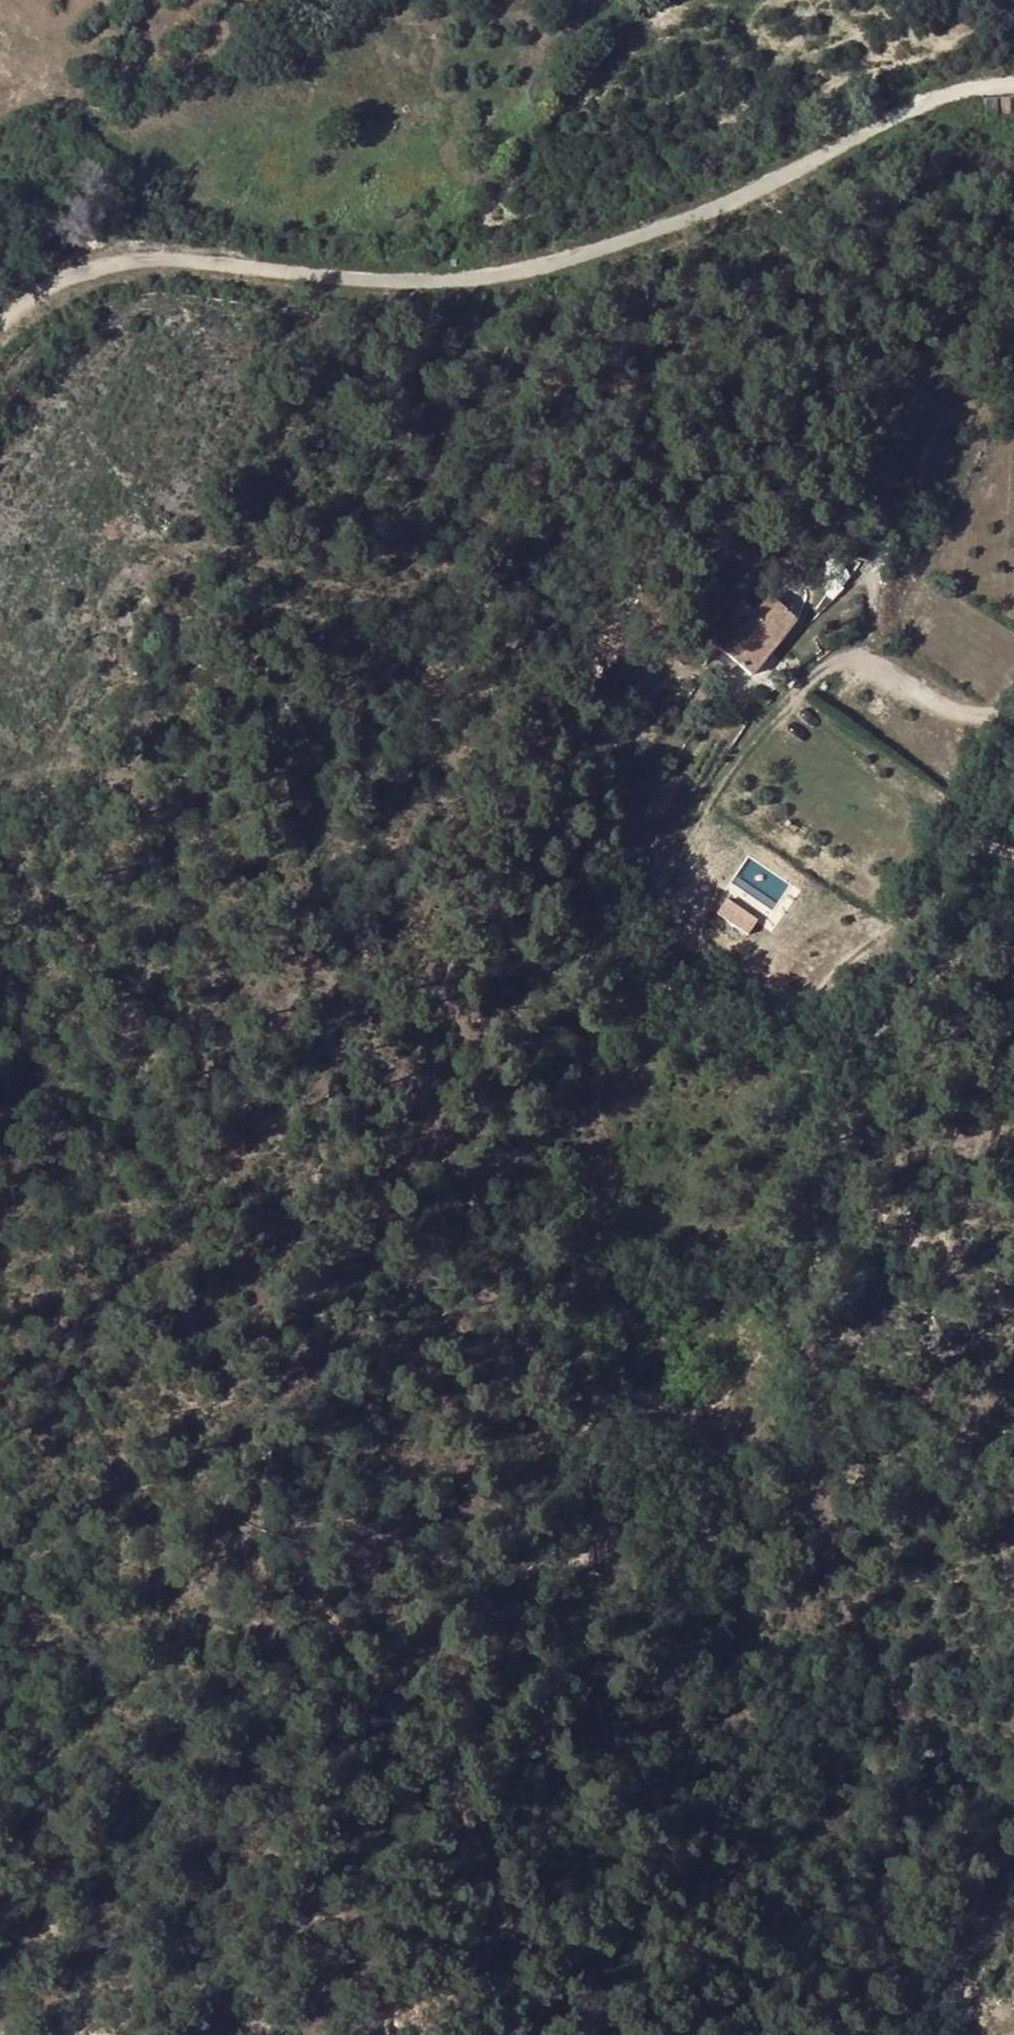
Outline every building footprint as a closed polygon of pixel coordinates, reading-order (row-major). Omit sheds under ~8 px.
[(742,658),(762,667),(766,659),(777,664),(793,633),(750,613),(740,633),(751,639),(742,658)] [(718,675),(749,691),(762,667),(742,658),(751,639),(740,633),(718,675)]
